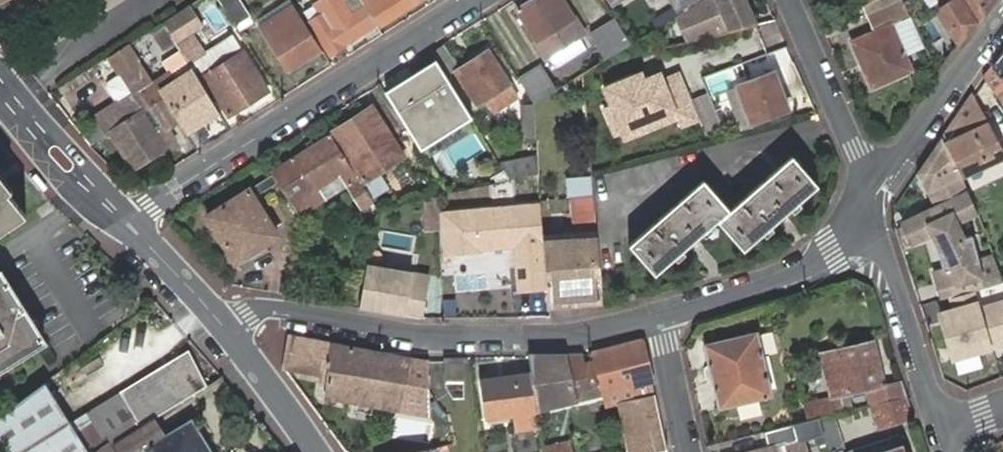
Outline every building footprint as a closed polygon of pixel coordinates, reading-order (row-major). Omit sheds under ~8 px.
[(241,0),(218,0),(235,26),(250,16),(241,0)] [(374,20),(362,0),(321,0),(317,3),(304,11),(309,20),(331,54),(345,45),(344,42),(363,31),(361,28),(374,20)] [(381,23),(420,0),(367,0),(381,23)] [(569,34),(578,28),(561,0),(532,0),(517,9),(536,41),(563,25),(569,34)] [(672,17),(683,11),(695,2),(694,0),(663,0),(672,17)] [(672,17),(685,41),(757,24),(759,24),(748,0),(698,0),(695,2),(683,11),(672,17)] [(866,3),(871,13),(867,15),(874,33),(852,42),(859,59),(868,56),(872,66),(864,70),(872,86),(910,68),(894,24),(911,17),(904,0),(871,0),(866,3)] [(952,1),(944,6),(937,11),(958,48),(978,24),(978,25),(997,0),(952,0),(952,1)] [(322,51),(294,6),(261,28),(288,71),(322,51)] [(196,66),(227,116),(267,91),(235,41),(208,58),(204,53),(205,53),(192,32),(187,24),(197,17),(192,8),(187,11),(178,17),(163,26),(177,49),(190,70),(196,66)] [(606,58),(633,43),(618,16),(591,31),(606,58)] [(197,17),(187,24),(192,32),(203,25),(197,17)] [(542,51),(569,34),(563,25),(536,41),(542,51)] [(444,45),(432,52),(448,78),(457,73),(477,105),(488,98),(495,111),(518,96),(510,83),(511,81),(491,50),(459,70),(444,45)] [(93,117),(105,135),(111,131),(164,98),(153,82),(153,80),(141,62),(131,46),(115,56),(124,72),(109,81),(108,87),(117,102),(93,117)] [(432,52),(397,74),(424,120),(437,112),(430,99),(446,90),(448,94),(455,90),(448,78),(432,52)] [(985,77),(1001,99),(1002,98),(1002,55),(990,70),(985,77)] [(859,59),(864,70),(872,66),(868,56),(859,59)] [(168,72),(153,82),(164,98),(178,121),(186,133),(218,114),(190,70),(173,81),(168,72)] [(788,109),(774,70),(735,84),(750,122),(788,109)] [(534,78),(523,84),(536,103),(572,80),(567,72),(555,78),(552,78),(540,85),(534,78)] [(645,73),(607,86),(614,105),(622,124),(640,117),(646,133),(679,121),(682,129),(701,122),(692,99),(682,75),(667,81),(651,87),(648,80),(645,73)] [(664,73),(648,80),(651,87),(667,81),(664,73)] [(735,84),(727,87),(741,126),(750,122),(735,84)] [(430,99),(437,112),(453,102),(448,94),(446,90),(430,99)] [(701,122),(701,124),(717,118),(707,93),(692,99),(701,122)] [(974,93),(942,138),(962,176),(1002,155),(1002,150),(974,93)] [(167,128),(178,121),(164,98),(111,131),(132,165),(174,140),(167,128)] [(628,139),(646,133),(640,117),(622,124),(614,105),(608,107),(617,135),(625,131),(628,139)] [(372,107),(335,132),(365,181),(403,159),(372,107)] [(717,118),(701,124),(706,136),(721,130),(717,118)] [(435,133),(416,145),(439,182),(457,169),(435,133)] [(279,184),(298,213),(325,198),(317,186),(338,173),(346,188),(359,210),(372,201),(331,134),(270,169),(273,175),(279,184)] [(962,176),(942,138),(918,173),(928,193),(962,176)] [(501,164),(510,180),(539,174),(538,155),(501,164)] [(703,180),(628,245),(655,276),(718,221),(743,250),(819,186),(793,156),(729,210),(703,180)] [(317,186),(325,198),(325,199),(346,188),(338,173),(317,186)] [(570,223),(596,223),(597,175),(570,174),(570,223)] [(279,184),(273,175),(209,216),(238,261),(250,253),(253,259),(270,249),(266,243),(279,234),(256,199),(279,184)] [(962,176),(930,192),(935,205),(969,191),(967,187),(963,178),(962,176)] [(541,200),(539,178),(500,185),(501,189),(505,188),(506,194),(528,190),(530,202),(541,200)] [(978,214),(969,191),(935,205),(903,219),(906,225),(900,228),(905,241),(912,237),(914,243),(939,232),(943,248),(939,249),(944,268),(935,270),(943,298),(977,287),(1002,280),(1002,276),(994,254),(987,256),(987,259),(980,260),(973,234),(963,237),(959,222),(978,214)] [(437,194),(415,199),(415,205),(424,206),(426,232),(439,232),(437,194)] [(522,201),(475,205),(477,240),(525,236),(522,201)] [(544,236),(551,302),(603,297),(597,230),(544,236)] [(366,263),(360,306),(421,317),(428,275),(406,270),(409,256),(369,249),(366,263)] [(46,340),(2,270),(0,272),(0,369),(46,340)] [(934,313),(949,363),(1002,347),(1002,300),(982,306),(977,287),(943,298),(947,310),(934,313)] [(273,343),(287,365),(324,372),(323,380),(329,381),(328,396),(395,407),(414,409),(417,388),(409,387),(413,356),(281,332),(273,343)] [(704,345),(710,368),(718,365),(723,384),(714,386),(720,408),(773,395),(758,332),(704,345)] [(573,389),(603,382),(605,390),(635,385),(638,397),(656,392),(653,381),(643,340),(596,352),(598,361),(585,364),(583,352),(563,353),(529,355),(537,408),(575,399),(573,389)] [(804,403),(808,419),(818,417),(832,413),(845,410),(842,395),(866,389),(870,404),(872,403),(908,394),(903,378),(885,382),(876,340),(820,353),(823,368),(828,389),(830,397),(804,403)] [(208,386),(189,353),(71,422),(88,451),(94,451),(106,445),(156,416),(208,386)] [(462,378),(463,358),(445,357),(445,377),(462,378)] [(718,365),(710,368),(714,386),(723,384),(718,365)] [(522,374),(481,381),(488,419),(507,415),(509,431),(533,426),(530,411),(522,374)] [(47,382),(0,417),(0,446),(3,451),(88,451),(71,422),(47,382)] [(449,417),(476,414),(472,382),(445,385),(449,417)] [(573,389),(575,399),(605,392),(605,390),(603,382),(573,389)] [(635,385),(605,390),(605,392),(608,405),(623,402),(636,399),(638,398),(638,397),(635,385)] [(638,397),(638,398),(636,399),(640,413),(633,415),(637,433),(630,435),(634,451),(664,451),(669,451),(656,392),(638,397)] [(916,416),(908,394),(872,403),(880,427),(916,416)] [(640,413),(636,399),(623,402),(630,435),(637,433),(633,415),(640,413)] [(832,413),(818,417),(822,430),(836,425),(832,413)] [(156,416),(106,445),(110,451),(215,451),(194,417),(167,434),(156,416)] [(836,425),(822,430),(830,451),(846,451),(836,425)] [(770,444),(797,438),(794,426),(768,432),(770,444)] [(901,434),(847,451),(907,451),(901,434)] [(546,447),(547,451),(570,451),(568,443),(546,447)]
